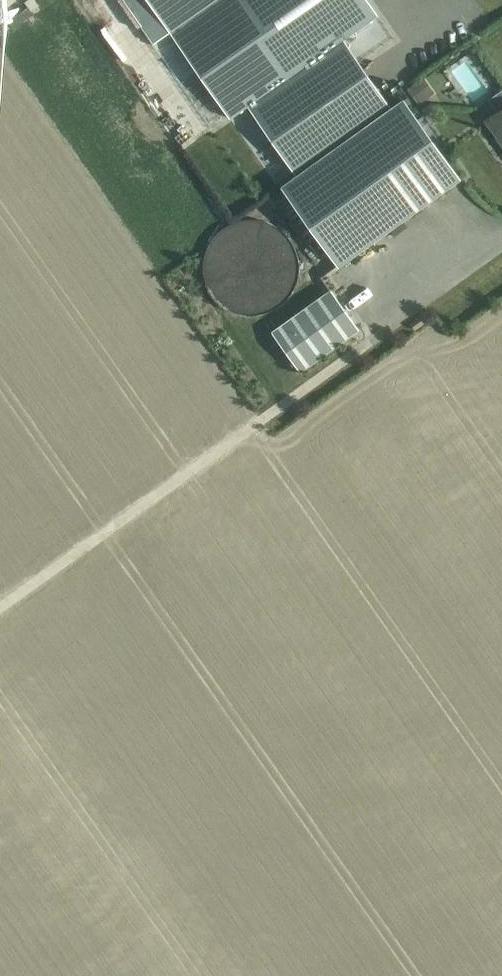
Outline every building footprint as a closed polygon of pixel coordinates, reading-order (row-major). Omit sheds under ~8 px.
[(170,32),(230,118),(378,15),(368,0),(124,0),(154,43),(170,32)] [(300,175),(394,107),(345,38),(250,104),(300,175)] [(487,121),(501,142),(501,90),(488,100),(498,113),(487,121)] [(404,100),(283,187),(339,265),(460,179),(404,100)] [(231,310),(235,312),(240,313),(242,314),(249,314),(255,314),(262,313),(270,311),(275,308),(280,305),(285,301),(290,295),(294,288),(297,280),(298,274),(299,270),(299,264),(298,257),(296,252),(293,245),(290,239),(287,236),(283,232),(281,230),(277,227),(271,224),(268,223),(264,221),(258,220),(250,219),(243,220),(235,222),(226,227),(221,230),(217,235),(212,241),(210,244),(206,251),(205,258),(204,267),(204,272),(205,277),(206,280),(207,285),(211,292),(214,297),(217,300),(220,302),(224,306),(227,308),(231,310)] [(359,329),(331,290),(272,332),(300,371),(359,329)]
